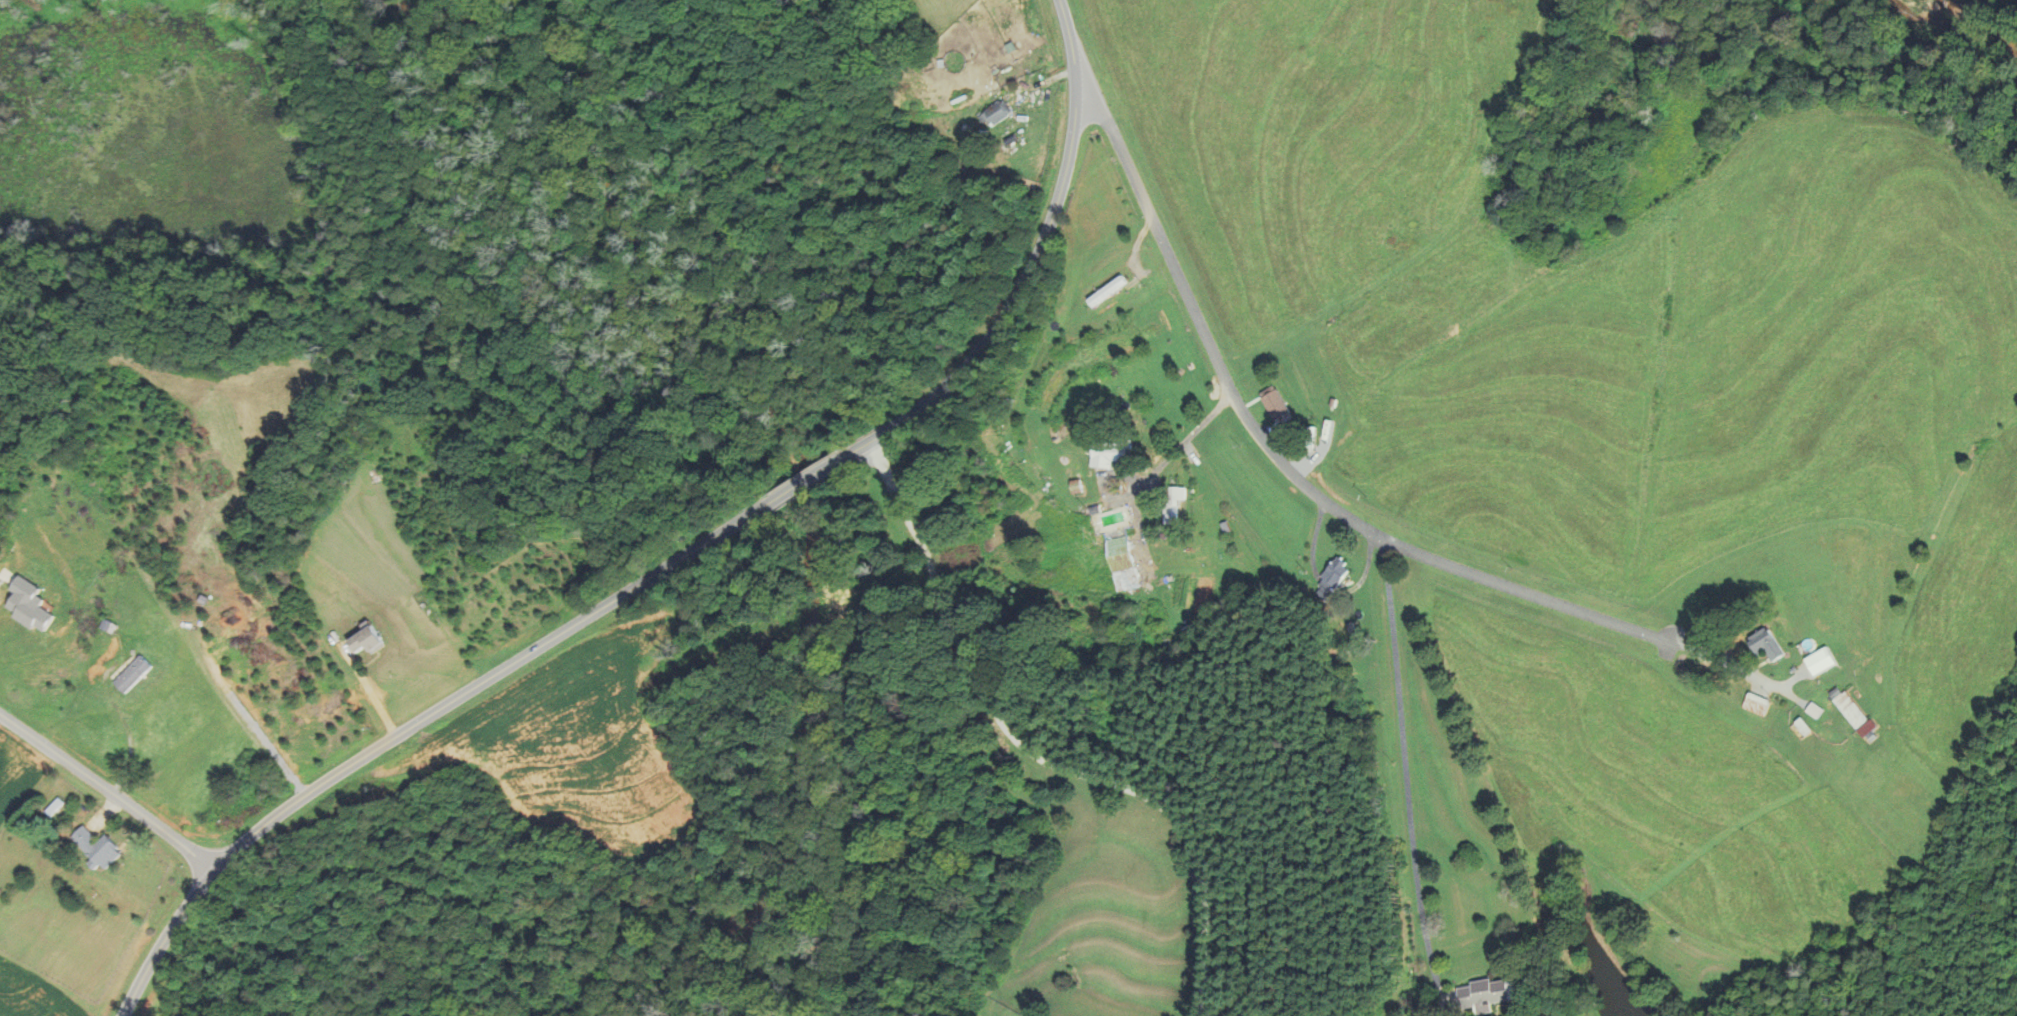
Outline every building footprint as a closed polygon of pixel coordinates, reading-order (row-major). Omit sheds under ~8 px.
[(978,115),(988,130),(1012,115),(1002,100),(978,115)] [(1082,300),(1088,307),(1121,282),(1115,275),(1082,300)] [(1288,411),(1274,386),(1259,395),(1273,419),(1288,411)] [(1094,442),(1093,466),(1114,466),(1114,461),(1132,462),(1133,443),(1094,442)] [(1189,488),(1169,488),(1169,499),(1189,499),(1189,488)] [(1183,523),(1183,504),(1166,504),(1166,523),(1183,523)] [(1350,565),(1337,555),(1317,583),(1330,593),(1350,565)] [(367,648),(371,655),(389,643),(377,624),(348,642),(356,655),(367,648)] [(1756,653),(1764,648),(1772,661),(1785,653),(1767,625),(1746,639),(1756,653)] [(1835,661),(1823,644),(1801,659),(1812,676),(1835,661)] [(154,667),(141,654),(114,681),(127,694),(154,667)] [(1876,725),(1839,690),(1828,701),(1865,736),(1876,725)] [(1787,728),(1798,742),(1812,731),(1800,717),(1787,728)] [(100,867),(121,846),(108,833),(100,841),(84,826),(71,838),(100,867)] [(1504,977),(1454,984),(1457,1007),(1474,1005),(1475,1015),(1493,1012),(1492,1003),(1507,1001),(1504,977)]
